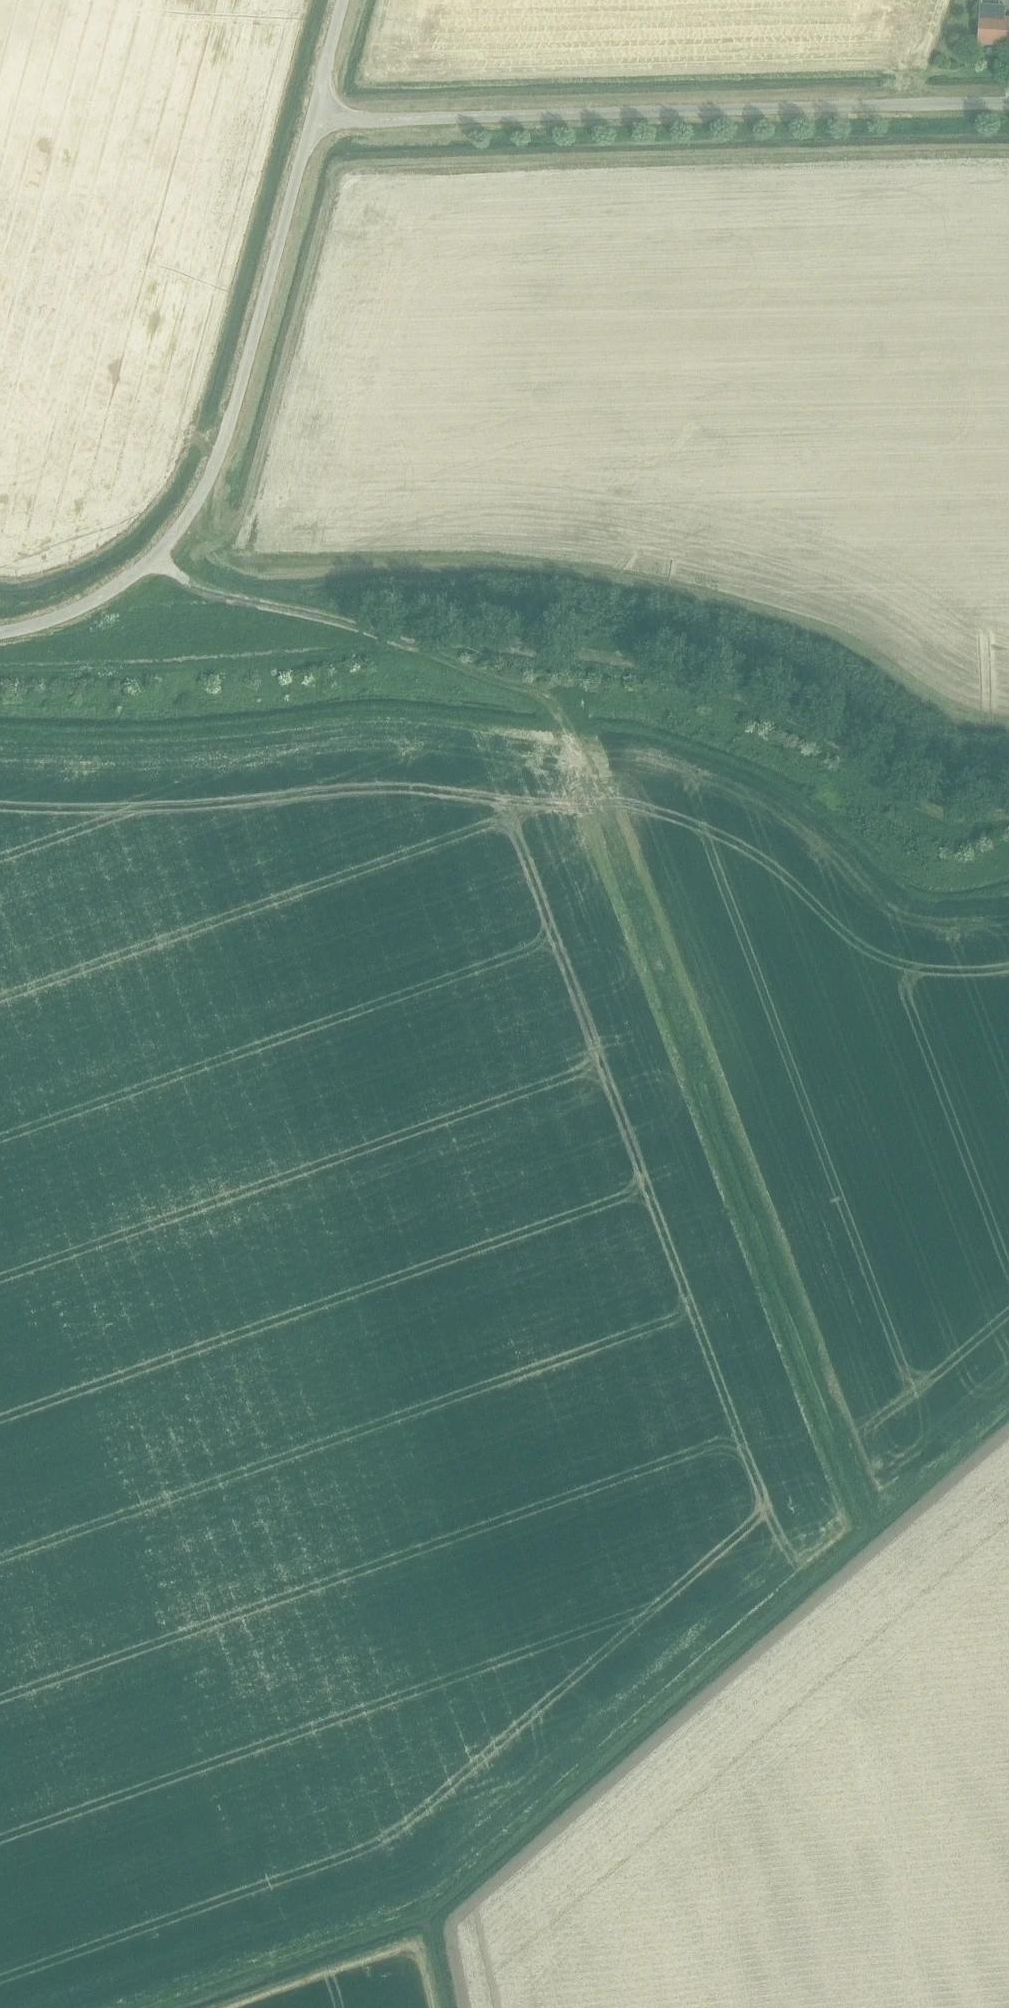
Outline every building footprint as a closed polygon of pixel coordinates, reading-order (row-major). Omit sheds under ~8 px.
[(980,8),(978,42),(1008,44),(1008,18),(1002,18),(1003,4),(997,4),(997,0),(980,0),(980,8)]
